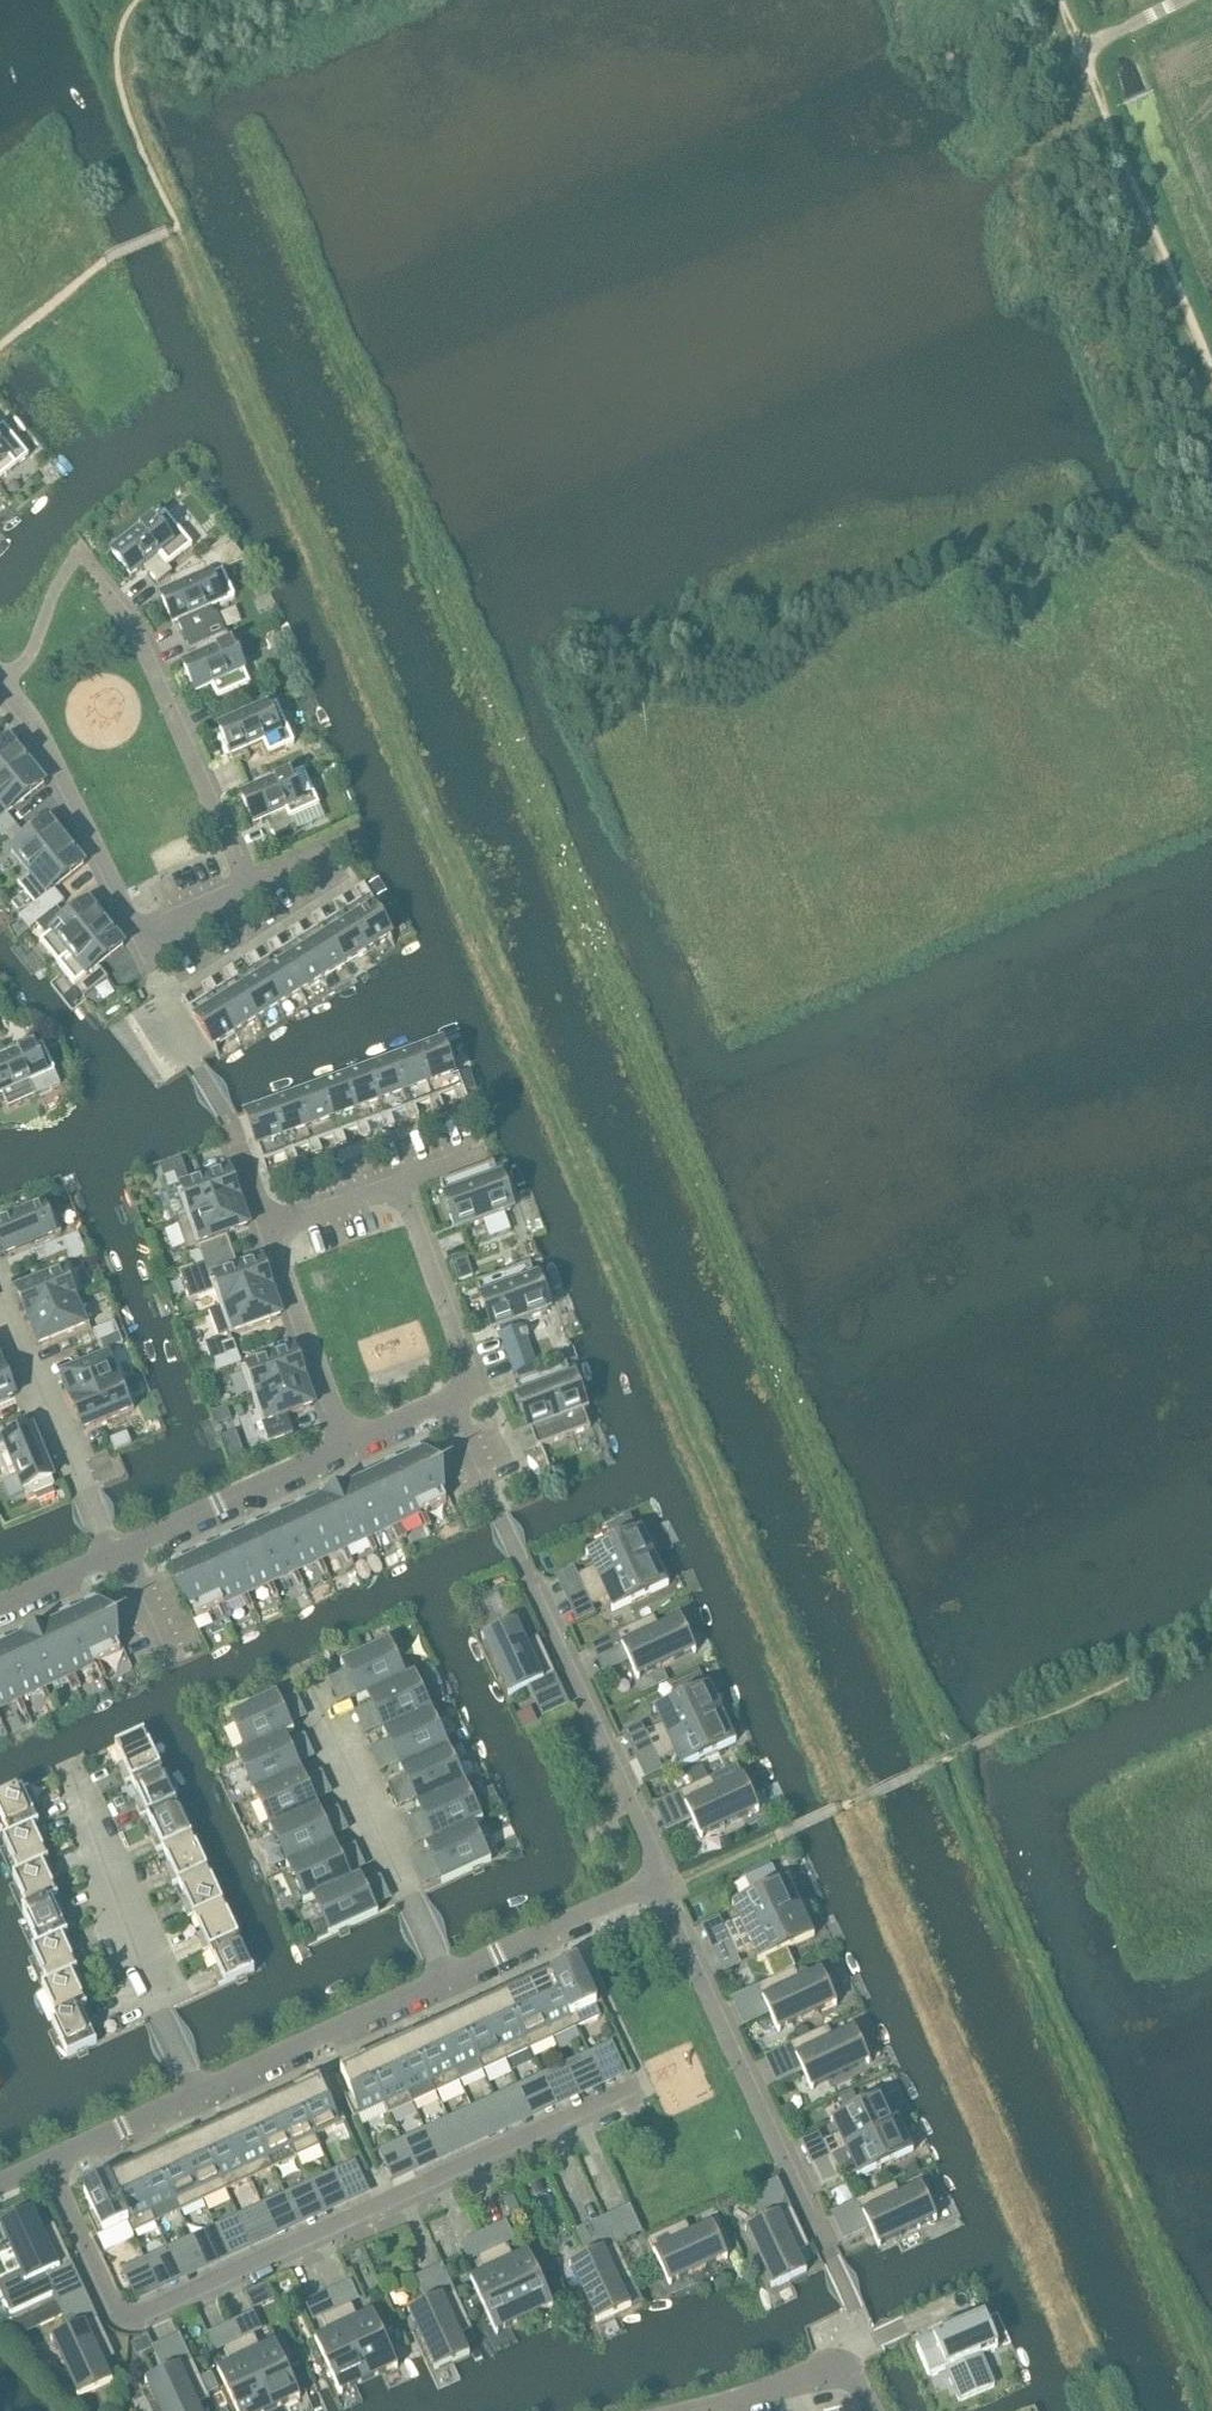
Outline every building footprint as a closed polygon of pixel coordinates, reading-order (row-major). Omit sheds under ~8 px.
[(17,467),(0,446),(0,481),(17,467)] [(192,548),(165,514),(113,556),(131,578),(158,556),(167,568),(192,548)] [(172,579),(178,592),(210,578),(204,565),(172,579)] [(174,626),(179,623),(187,640),(222,625),(218,615),(214,613),(212,609),(235,599),(223,572),(210,578),(178,592),(162,599),(174,626)] [(194,647),(200,660),(233,646),(227,633),(194,647)] [(200,660),(184,668),(196,694),(212,687),(218,700),(250,686),(233,646),(200,660)] [(277,705),(252,716),(236,723),(220,730),(232,757),(263,742),(269,756),(294,744),(277,705)] [(232,714),(236,723),(252,716),(248,707),(232,714)] [(9,743),(0,750),(0,786),(27,764),(9,743)] [(8,815),(44,786),(27,764),(0,786),(0,829),(6,836),(18,827),(8,815)] [(275,784),(258,792),(242,799),(254,825),(270,818),(278,836),(294,828),(290,820),(319,807),(304,771),(275,784)] [(254,783),(258,792),(275,784),(271,775),(254,783)] [(66,845),(49,824),(12,853),(30,875),(66,845)] [(18,884),(36,905),(84,867),(66,845),(30,875),(18,884)] [(374,911),(379,908),(364,886),(355,892),(361,901),(348,909),(343,912),(368,953),(391,938),(374,911)] [(346,966),(368,953),(343,912),(348,909),(343,899),(333,905),(339,915),(327,922),(321,926),(346,966)] [(41,943),(58,965),(106,926),(88,905),(41,943)] [(26,921),(32,928),(46,917),(40,910),(26,921)] [(346,966),(321,926),(327,922),(321,913),(311,919),(317,928),(305,936),(299,940),(324,980),(346,966)] [(58,965),(84,998),(108,979),(99,967),(123,948),(106,926),(58,965)] [(305,936),(299,927),(289,932),(295,942),(283,950),(277,953),(302,994),(324,980),(299,940),(305,936)] [(302,994),(277,953),(283,950),(277,940),(267,946),(273,956),(261,963),(255,967),(280,1007),(302,994)] [(255,954),(246,960),(252,969),(239,977),(233,981),(258,1021),(280,1007),(255,967),(261,963),(255,954)] [(258,1021),(233,981),(239,977),(233,968),(224,973),(230,983),(217,991),(211,994),(236,1035),(258,1021)] [(213,1049),(236,1035),(211,994),(217,991),(211,981),(202,987),(208,997),(188,1009),(213,1049)] [(25,1054),(21,1045),(14,1048),(18,1056),(25,1054)] [(3,1095),(8,1108),(36,1096),(30,1083),(55,1072),(43,1046),(25,1054),(18,1056),(2,1064),(0,1065),(0,1096),(3,1095)] [(454,1077),(443,1047),(417,1057),(434,1101),(440,1099),(454,1094),(458,1104),(468,1100),(459,1075),(454,1077)] [(2,1064),(18,1056),(14,1048),(0,1054),(0,1059),(2,1064)] [(434,1101),(417,1057),(393,1065),(409,1110),(416,1108),(430,1102),(433,1113),(444,1109),(440,1099),(434,1101)] [(409,1110),(393,1065),(369,1074),(385,1119),(391,1116),(405,1111),(409,1122),(420,1118),(416,1108),(409,1110)] [(385,1119),(369,1074),(345,1083),(361,1128),(367,1125),(381,1120),(385,1131),(395,1127),(391,1116),(385,1119)] [(361,1128),(345,1083),(320,1092),(336,1136),(343,1134),(357,1129),(361,1140),(371,1136),(367,1125),(361,1128)] [(336,1136),(320,1092),(296,1101),(312,1145),(319,1143),(333,1138),(336,1148),(347,1145),(343,1134),(336,1136)] [(312,1145),(296,1101),(272,1110),(288,1154),(295,1152),(308,1147),(312,1157),(323,1153),(319,1143),(312,1145)] [(246,1119),(263,1163),(284,1156),(288,1166),(298,1162),(295,1152),(288,1154),(272,1110),(246,1119)] [(494,1164),(440,1183),(458,1231),(511,1211),(494,1164)] [(229,1173),(178,1192),(187,1218),(235,1201),(239,1199),(229,1173)] [(179,1186),(175,1174),(163,1179),(167,1190),(179,1186)] [(235,1201),(187,1218),(177,1222),(187,1249),(249,1226),(239,1199),(235,1201)] [(62,1233),(50,1206),(43,1209),(43,1208),(0,1226),(0,1242),(6,1257),(55,1237),(54,1236),(62,1233)] [(63,1241),(67,1252),(83,1245),(78,1235),(63,1241)] [(83,1245),(67,1252),(72,1263),(87,1256),(83,1245)] [(205,1263),(201,1252),(189,1256),(193,1267),(205,1263)] [(466,1259),(453,1264),(459,1281),(473,1276),(466,1259)] [(215,1280),(210,1282),(220,1308),(268,1291),(271,1290),(262,1262),(215,1279),(215,1280)] [(205,1263),(193,1267),(179,1272),(183,1284),(209,1275),(205,1263)] [(519,1322),(548,1312),(530,1264),(499,1275),(481,1282),(477,1284),(494,1331),(500,1329),(502,1334),(501,1335),(515,1375),(517,1375),(519,1382),(538,1375),(535,1368),(537,1367),(526,1339),(529,1338),(527,1332),(524,1333),(522,1327),(521,1327),(519,1322)] [(499,1275),(496,1265),(478,1272),(481,1282),(499,1275)] [(29,1319),(32,1318),(79,1299),(69,1272),(64,1274),(18,1292),(29,1319)] [(271,1290),(268,1291),(220,1308),(230,1335),(235,1333),(235,1334),(281,1317),(271,1290)] [(40,1346),(47,1343),(86,1327),(85,1327),(90,1325),(79,1299),(32,1318),(29,1319),(40,1346)] [(94,1332),(98,1342),(119,1334),(115,1323),(94,1332)] [(103,1353),(124,1345),(119,1334),(98,1342),(103,1353)] [(233,1341),(222,1346),(226,1357),(238,1353),(233,1341)] [(269,1358),(242,1368),(253,1398),(304,1379),(294,1352),(270,1361),(269,1358)] [(242,1364),(238,1353),(226,1357),(212,1362),(216,1374),(242,1364)] [(73,1404),(76,1403),(124,1384),(113,1357),(108,1359),(62,1378),(73,1404)] [(537,1448),(590,1428),(567,1364),(538,1375),(519,1382),(513,1384),(537,1448)] [(15,1398),(4,1371),(0,1373),(0,1404),(15,1398)] [(253,1398),(269,1443),(294,1434),(288,1416),(314,1407),(304,1379),(253,1398)] [(130,1412),(135,1410),(124,1384),(76,1403),(73,1404),(84,1431),(130,1412)] [(217,1424),(231,1419),(227,1407),(213,1413),(217,1424)] [(25,1491),(28,1498),(55,1487),(52,1480),(53,1479),(33,1431),(4,1443),(24,1491),(25,1491)] [(127,1434),(111,1441),(115,1452),(132,1445),(127,1434)] [(241,1445),(226,1450),(231,1462),(245,1457),(241,1445)] [(431,1526),(425,1512),(446,1502),(421,1446),(410,1451),(415,1461),(400,1467),(399,1468),(420,1514),(427,1528),(431,1526)] [(407,1537),(401,1523),(420,1514),(399,1468),(400,1467),(396,1458),(385,1463),(390,1472),(375,1479),(403,1539),(407,1537)] [(350,1491),(371,1537),(392,1527),(398,1541),(403,1539),(375,1479),(359,1486),(355,1477),(345,1481),(349,1491),(350,1491)] [(325,1502),(347,1548),(367,1539),(373,1553),(378,1551),(371,1537),(350,1491),(349,1491),(335,1498),(330,1488),(320,1493),(324,1502),(325,1502)] [(301,1513),(322,1560),(342,1550),(349,1564),(353,1562),(347,1548),(325,1502),(324,1502),(310,1509),(306,1500),(295,1504),(300,1514),(301,1513)] [(276,1525),(297,1571),(317,1562),(324,1576),(328,1573),(322,1560),(301,1513),(300,1514),(285,1521),(281,1511),(270,1516),(275,1525),(276,1525)] [(251,1536),(272,1582),(293,1573),(299,1587),(304,1585),(297,1571),(276,1525),(275,1525),(261,1532),(256,1522),(246,1527),(250,1537),(251,1536)] [(579,1577),(585,1591),(653,1560),(640,1533),(643,1532),(643,1530),(587,1556),(587,1558),(590,1556),(596,1569),(579,1577)] [(227,1548),(248,1594),(268,1584),(274,1598),(279,1596),(272,1582),(251,1536),(250,1537),(236,1543),(231,1534),(221,1539),(225,1548),(227,1548)] [(201,1559),(223,1605),(243,1596),(250,1610),(254,1608),(248,1594),(227,1548),(225,1548),(211,1555),(207,1545),(196,1550),(201,1560),(201,1559)] [(171,1562),(197,1617),(218,1607),(225,1621),(229,1619),(223,1605),(201,1559),(201,1560),(186,1566),(182,1557),(171,1562)] [(613,1613),(616,1611),(621,1609),(630,1628),(654,1617),(665,1612),(656,1593),(669,1587),(668,1585),(665,1587),(653,1560),(585,1591),(592,1606),(609,1598),(615,1610),(612,1611),(613,1613)] [(74,1618),(95,1665),(102,1678),(106,1676),(100,1662),(121,1653),(95,1597),(84,1602),(89,1611),(75,1618),(74,1618)] [(95,1665),(74,1618),(75,1618),(70,1608),(60,1613),(64,1623),(49,1630),(77,1690),(81,1688),(75,1674),(95,1665)] [(693,1652),(694,1655),(696,1654),(680,1619),(678,1620),(680,1623),(660,1632),(654,1619),(655,1618),(654,1617),(630,1628),(617,1634),(638,1681),(640,1680),(638,1677),(693,1652)] [(486,1639),(512,1694),(508,1695),(509,1697),(556,1675),(538,1638),(537,1638),(537,1640),(524,1646),(515,1626),(518,1625),(517,1623),(483,1639),(483,1641),(486,1639)] [(45,1688),(66,1678),(72,1692),(77,1690),(49,1630),(34,1637),(29,1627),(19,1632),(23,1642),(24,1641),(45,1688)] [(45,1688),(24,1641),(23,1642),(9,1648),(5,1639),(0,1641),(0,1654),(21,1699),(41,1690),(47,1703),(52,1701),(45,1688)] [(372,1697),(372,1696),(416,1676),(415,1675),(411,1677),(394,1641),(341,1665),(342,1667),(347,1665),(363,1699),(358,1702),(359,1703),(372,1697)] [(21,1699),(0,1654),(0,1709),(16,1701),(23,1715),(27,1713),(21,1699)] [(668,1681),(664,1672),(652,1678),(656,1687),(668,1681)] [(609,1675),(599,1680),(604,1691),(615,1686),(609,1675)] [(383,1734),(384,1735),(432,1712),(427,1714),(411,1679),(416,1677),(416,1676),(372,1696),(372,1697),(388,1732),(383,1734)] [(680,1678),(669,1683),(675,1695),(686,1690),(680,1678)] [(646,1733),(653,1748),(720,1716),(708,1690),(711,1688),(710,1687),(654,1713),(655,1715),(658,1713),(664,1725),(646,1733)] [(236,1758),(237,1758),(294,1732),(294,1731),(289,1734),(273,1699),(278,1697),(277,1695),(228,1718),(229,1719),(234,1717),(250,1752),(236,1758)] [(537,1723),(531,1710),(518,1716),(524,1729),(537,1723)] [(400,1770),(400,1771),(449,1749),(449,1748),(444,1750),(428,1715),(433,1713),(432,1712),(384,1735),(384,1736),(389,1733),(405,1768),(400,1770)] [(681,1769),(736,1743),(736,1742),(733,1743),(720,1716),(653,1748),(660,1762),(677,1754),(683,1766),(680,1768),(681,1769)] [(253,1794),(254,1795),(302,1773),(302,1772),(297,1774),(281,1739),(294,1733),(294,1732),(237,1758),(237,1760),(242,1757),(258,1792),(253,1794)] [(161,1769),(158,1763),(145,1734),(116,1747),(127,1771),(121,1773),(126,1785),(161,1769)] [(417,1807),(417,1808),(466,1785),(466,1784),(461,1787),(445,1752),(450,1750),(449,1749),(400,1771),(401,1772),(406,1770),(422,1805),(417,1807)] [(694,1786),(709,1780),(702,1766),(688,1773),(694,1786)] [(136,1807),(142,1819),(177,1803),(161,1769),(126,1785),(132,1783),(142,1804),(136,1807)] [(270,1831),(319,1809),(319,1808),(314,1810),(298,1776),(303,1773),(302,1773),(254,1795),(254,1796),(259,1794),(275,1828),(270,1831)] [(756,1810),(757,1813),(759,1813),(743,1778),(741,1779),(743,1782),(723,1791),(717,1778),(718,1777),(718,1775),(709,1780),(694,1786),(680,1793),(701,1839),(703,1839),(701,1836),(756,1810)] [(483,1821),(478,1823),(462,1788),(466,1786),(466,1785),(417,1808),(418,1809),(422,1806),(438,1841),(425,1847),(426,1848),(483,1822),(483,1821)] [(10,1837),(39,1824),(28,1802),(34,1800),(29,1787),(0,1801),(0,1816),(10,1837)] [(192,1836),(190,1831),(177,1803),(142,1819),(148,1816),(158,1838),(152,1841),(157,1853),(192,1836)] [(319,1809),(270,1831),(271,1832),(276,1830),(292,1865),(287,1867),(287,1868),(336,1845),(331,1847),(315,1812),(319,1810),(319,1809)] [(426,1849),(431,1847),(447,1882),(442,1884),(443,1885),(492,1863),(491,1861),(486,1863),(470,1829),(483,1822),(426,1848),(426,1849)] [(39,1824),(10,1837),(4,1840),(19,1874),(48,1861),(38,1839),(44,1836),(39,1824)] [(168,1875),(173,1886),(208,1870),(192,1836),(157,1853),(158,1853),(164,1850),(174,1872),(168,1875)] [(305,1905),(318,1899),(361,1878),(361,1877),(348,1883),(331,1849),(336,1846),(336,1845),(287,1868),(288,1869),(292,1867),(308,1901),(304,1904),(305,1905)] [(54,1873),(48,1861),(19,1874),(13,1877),(29,1910),(58,1897),(48,1875),(54,1873)] [(786,1882),(777,1865),(751,1877),(760,1894),(733,1907),(733,1908),(736,1907),(742,1919),(725,1927),(731,1942),(799,1911),(786,1884),(789,1883),(788,1881),(786,1882)] [(173,1886),(173,1887),(179,1884),(189,1906),(183,1909),(189,1920),(224,1904),(208,1870),(173,1886)] [(318,1899),(327,1919),(312,1926),(319,1941),(317,1941),(318,1943),(379,1915),(378,1914),(373,1916),(357,1881),(362,1879),(361,1878),(318,1899)] [(23,1913),(26,1919),(39,1947),(68,1934),(57,1912),(63,1909),(58,1897),(29,1910),(23,1913)] [(199,1943),(204,1954),(239,1938),(224,1904),(189,1920),(189,1921),(195,1918),(205,1940),(199,1943)] [(796,1970),(787,1950),(815,1938),(814,1936),(811,1937),(799,1911),(731,1942),(738,1956),(755,1948),(761,1960),(758,1962),(759,1963),(766,1960),(775,1979),(795,1970),(796,1970)] [(73,1946),(68,1934),(39,1947),(33,1950),(48,1984),(77,1970),(67,1949),(73,1946)] [(255,1972),(252,1966),(239,1938),(204,1954),(205,1955),(210,1952),(220,1973),(214,1976),(220,1988),(255,1972)] [(577,1963),(552,1974),(577,2028),(602,2017),(597,2006),(603,2003),(593,1982),(591,1983),(592,1984),(587,1986),(577,1963)] [(58,2020),(87,2007),(77,1985),(83,1982),(77,1970),(48,1984),(42,1986),(58,2020)] [(795,1970),(758,1987),(779,2034),(781,2033),(779,2030),(834,2005),(835,2008),(837,2007),(821,1972),(819,1973),(820,1976),(801,1985),(795,1972),(796,1971),(795,1970)] [(553,1977),(548,1979),(547,1977),(529,1985),(554,2039),(577,2028),(552,1974),(552,1975),(553,1977)] [(507,1996),(506,1996),(531,2050),(554,2039),(529,1985),(511,1994),(512,1996),(507,1998),(507,1996)] [(482,2007),(507,2061),(531,2050),(506,1996),(505,1997),(506,1999),(501,2001),(500,1998),(482,2007)] [(87,2022),(93,2019),(87,2007),(58,2020),(52,2023),(69,2058),(97,2045),(87,2022)] [(460,2018),(459,2018),(484,2071),(507,2061),(482,2007),(464,2015),(465,2017),(461,2019),(460,2018)] [(458,2018),(459,2020),(455,2022),(454,2020),(435,2028),(459,2080),(460,2080),(456,2071),(478,2061),(483,2072),(484,2071),(459,2018),(458,2018)] [(413,2039),(412,2040),(436,2091),(459,2080),(435,2028),(417,2037),(418,2039),(414,2041),(413,2039)] [(796,2043),(791,2045),(812,2092),(814,2091),(812,2088),(867,2062),(868,2065),(870,2065),(854,2030),(852,2031),(853,2034),(834,2043),(828,2030),(829,2029),(828,2028),(811,2035),(796,2043)] [(796,2031),(793,2037),(796,2043),(811,2035),(809,2030),(802,2028),(796,2031)] [(411,2040),(412,2042),(408,2044),(407,2042),(389,2050),(414,2104),(409,2093),(431,2083),(435,2091),(436,2091),(412,2040),(411,2040)] [(617,2055),(612,2044),(596,2052),(600,2062),(617,2055)] [(366,2061),(365,2061),(390,2115),(414,2104),(389,2050),(371,2058),(372,2061),(367,2063),(366,2061)] [(588,2068),(583,2058),(566,2066),(571,2076),(588,2068)] [(365,2061),(341,2072),(351,2094),(347,2097),(347,2096),(345,2096),(355,2118),(385,2104),(389,2115),(390,2115),(365,2061)] [(566,2066),(550,2073),(554,2084),(571,2076),(566,2066)] [(536,2080),(519,2087),(524,2098),(541,2090),(536,2080)] [(316,2136),(346,2122),(336,2100),(334,2101),(335,2102),(330,2104),(320,2082),(296,2093),(321,2147),(316,2136)] [(524,2098),(519,2087),(503,2095),(508,2105),(524,2098)] [(846,2107),(863,2099),(858,2088),(841,2096),(846,2107)] [(291,2098),(290,2096),(272,2104),(297,2158),(321,2147),(296,2093),(295,2094),(296,2096),(291,2098)] [(824,2143),(830,2157),(897,2126),(885,2099),(888,2098),(887,2096),(832,2122),(832,2124),(835,2123),(841,2135),(824,2143)] [(489,2101),(472,2109),(477,2119),(494,2111),(489,2101)] [(297,2158),(272,2104),(254,2112),(255,2115),(251,2117),(250,2115),(249,2115),(274,2169),(296,2158),(297,2158)] [(456,2117),(461,2127),(477,2119),(472,2109),(456,2117)] [(274,2169),(249,2115),(248,2116),(249,2117),(245,2119),(244,2117),(225,2126),(250,2180),(274,2169)] [(800,2116),(789,2121),(797,2138),(808,2133),(800,2116)] [(447,2133),(442,2123),(426,2131),(431,2141),(447,2133)] [(202,2137),(227,2190),(250,2180),(225,2126),(207,2134),(208,2136),(204,2138),(203,2137),(202,2137)] [(854,2164),(860,2176),(857,2177),(858,2179),(914,2153),(913,2151),(910,2153),(897,2126),(830,2157),(837,2172),(854,2164)] [(426,2131),(409,2138),(414,2148),(431,2141),(426,2131)] [(198,2141),(197,2139),(179,2147),(203,2201),(227,2190),(202,2137),(201,2137),(202,2139),(198,2141)] [(380,2152),(385,2162),(402,2154),(397,2144),(380,2152)] [(157,2160),(156,2158),(155,2159),(180,2212),(203,2201),(179,2147),(160,2156),(161,2158),(157,2160)] [(157,2223),(152,2212),(174,2202),(179,2212),(180,2212),(155,2159),(155,2161),(151,2163),(150,2161),(132,2169),(157,2223)] [(339,2171),(343,2181),(360,2174),(355,2163),(339,2171)] [(904,2181),(920,2174),(916,2166),(901,2173),(904,2181)] [(110,2182),(109,2180),(108,2180),(133,2234),(157,2223),(132,2169),(114,2177),(115,2180),(110,2182)] [(931,2173),(917,2179),(921,2187),(927,2201),(941,2194),(932,2175),(931,2173)] [(326,2177),(310,2185),(314,2195),(331,2187),(326,2177)] [(90,2215),(88,2215),(98,2237),(127,2223),(133,2234),(108,2180),(84,2191),(94,2213),(90,2215)] [(293,2192),(298,2203),(314,2195),(310,2185),(293,2192)] [(879,2244),(934,2219),(935,2222),(937,2222),(927,2201),(921,2187),(919,2187),(921,2190),(901,2200),(895,2187),(896,2186),(895,2185),(857,2202),(879,2248),(881,2247),(879,2244)] [(516,2193),(506,2198),(513,2212),(522,2208),(516,2193)] [(717,2202),(721,2211),(735,2204),(737,2198),(735,2193),(717,2202)] [(263,2206),(267,2217),(284,2209),(279,2199),(263,2206)] [(246,2214),(251,2224),(267,2217),(263,2206),(246,2214)] [(34,2212),(34,2210),(0,2226),(0,2228),(3,2227),(23,2272),(12,2277),(21,2296),(6,2303),(11,2314),(54,2294),(45,2275),(72,2263),(54,2225),(53,2226),(53,2227),(40,2233),(31,2213),(34,2212)] [(809,2248),(792,2210),(745,2231),(746,2233),(749,2231),(774,2286),(771,2288),(772,2289),(807,2273),(806,2271),(803,2273),(794,2253),(807,2247),(808,2248),(809,2248)] [(216,2228),(221,2238),(237,2231),(232,2220),(216,2228)] [(648,2240),(670,2287),(672,2286),(670,2283),(725,2258),(726,2261),(728,2260),(712,2225),(710,2226),(711,2229),(692,2238),(686,2225),(687,2224),(686,2223),(648,2240)] [(199,2236),(204,2246),(221,2238),(216,2228),(199,2236)] [(185,2242),(169,2250),(174,2260),(190,2252),(185,2242)] [(552,2310),(553,2309),(527,2253),(526,2254),(527,2257),(515,2263),(507,2245),(493,2252),(524,2319),(550,2307),(552,2310)] [(634,2283),(617,2245),(570,2266),(571,2268),(574,2267),(594,2311),(599,2321),(596,2323),(597,2324),(631,2308),(631,2307),(628,2308),(619,2288),(632,2282),(632,2283),(634,2283)] [(152,2258),(157,2268),(174,2260),(169,2250),(152,2258)] [(493,2252),(478,2259),(486,2276),(474,2282),(473,2279),(471,2280),(497,2335),(498,2335),(497,2332),(524,2319),(493,2252)] [(123,2271),(128,2281),(144,2274),(140,2263),(123,2271)] [(473,2330),(455,2292),(409,2313),(409,2315),(412,2314),(437,2368),(434,2370),(435,2371),(470,2355),(469,2354),(466,2355),(457,2335),(470,2329),(471,2331),(473,2330)] [(57,2304),(36,2314),(42,2327),(48,2324),(63,2317),(59,2306),(57,2304)] [(398,2369),(372,2313),(370,2314),(372,2317),(359,2323),(351,2305),(337,2312),(368,2379),(395,2367),(396,2370),(398,2369)] [(315,2339),(336,2384),(341,2395),(343,2395),(341,2392),(368,2379),(337,2312),(323,2319),(331,2336),(318,2342),(317,2339),(315,2339)] [(933,2341),(917,2348),(929,2378),(946,2370),(954,2389),(989,2374),(981,2355),(998,2348),(985,2318),(968,2326),(965,2318),(930,2333),(933,2341)] [(78,2398),(113,2382),(112,2381),(109,2382),(100,2363),(113,2357),(114,2358),(115,2357),(98,2319),(52,2341),(52,2342),(55,2341),(81,2395),(78,2397),(78,2398)] [(281,2336),(287,2349),(296,2345),(290,2332),(281,2336)] [(240,2343),(271,2410),(297,2397),(299,2401),(300,2400),(275,2344),(273,2344),(274,2348),(262,2353),(254,2336),(240,2343)] [(132,2344),(137,2356),(154,2348),(148,2337),(132,2344)] [(237,2410),(268,2410),(271,2410),(240,2343),(225,2349),(233,2367),(221,2372),(220,2369),(218,2370),(237,2410)] [(195,2405),(208,2398),(208,2400),(210,2399),(208,2396),(201,2379),(192,2361),(146,2383),(147,2384),(150,2383),(163,2410),(198,2410),(195,2405)] [(213,2374),(201,2379),(208,2396),(220,2390),(213,2374)]
